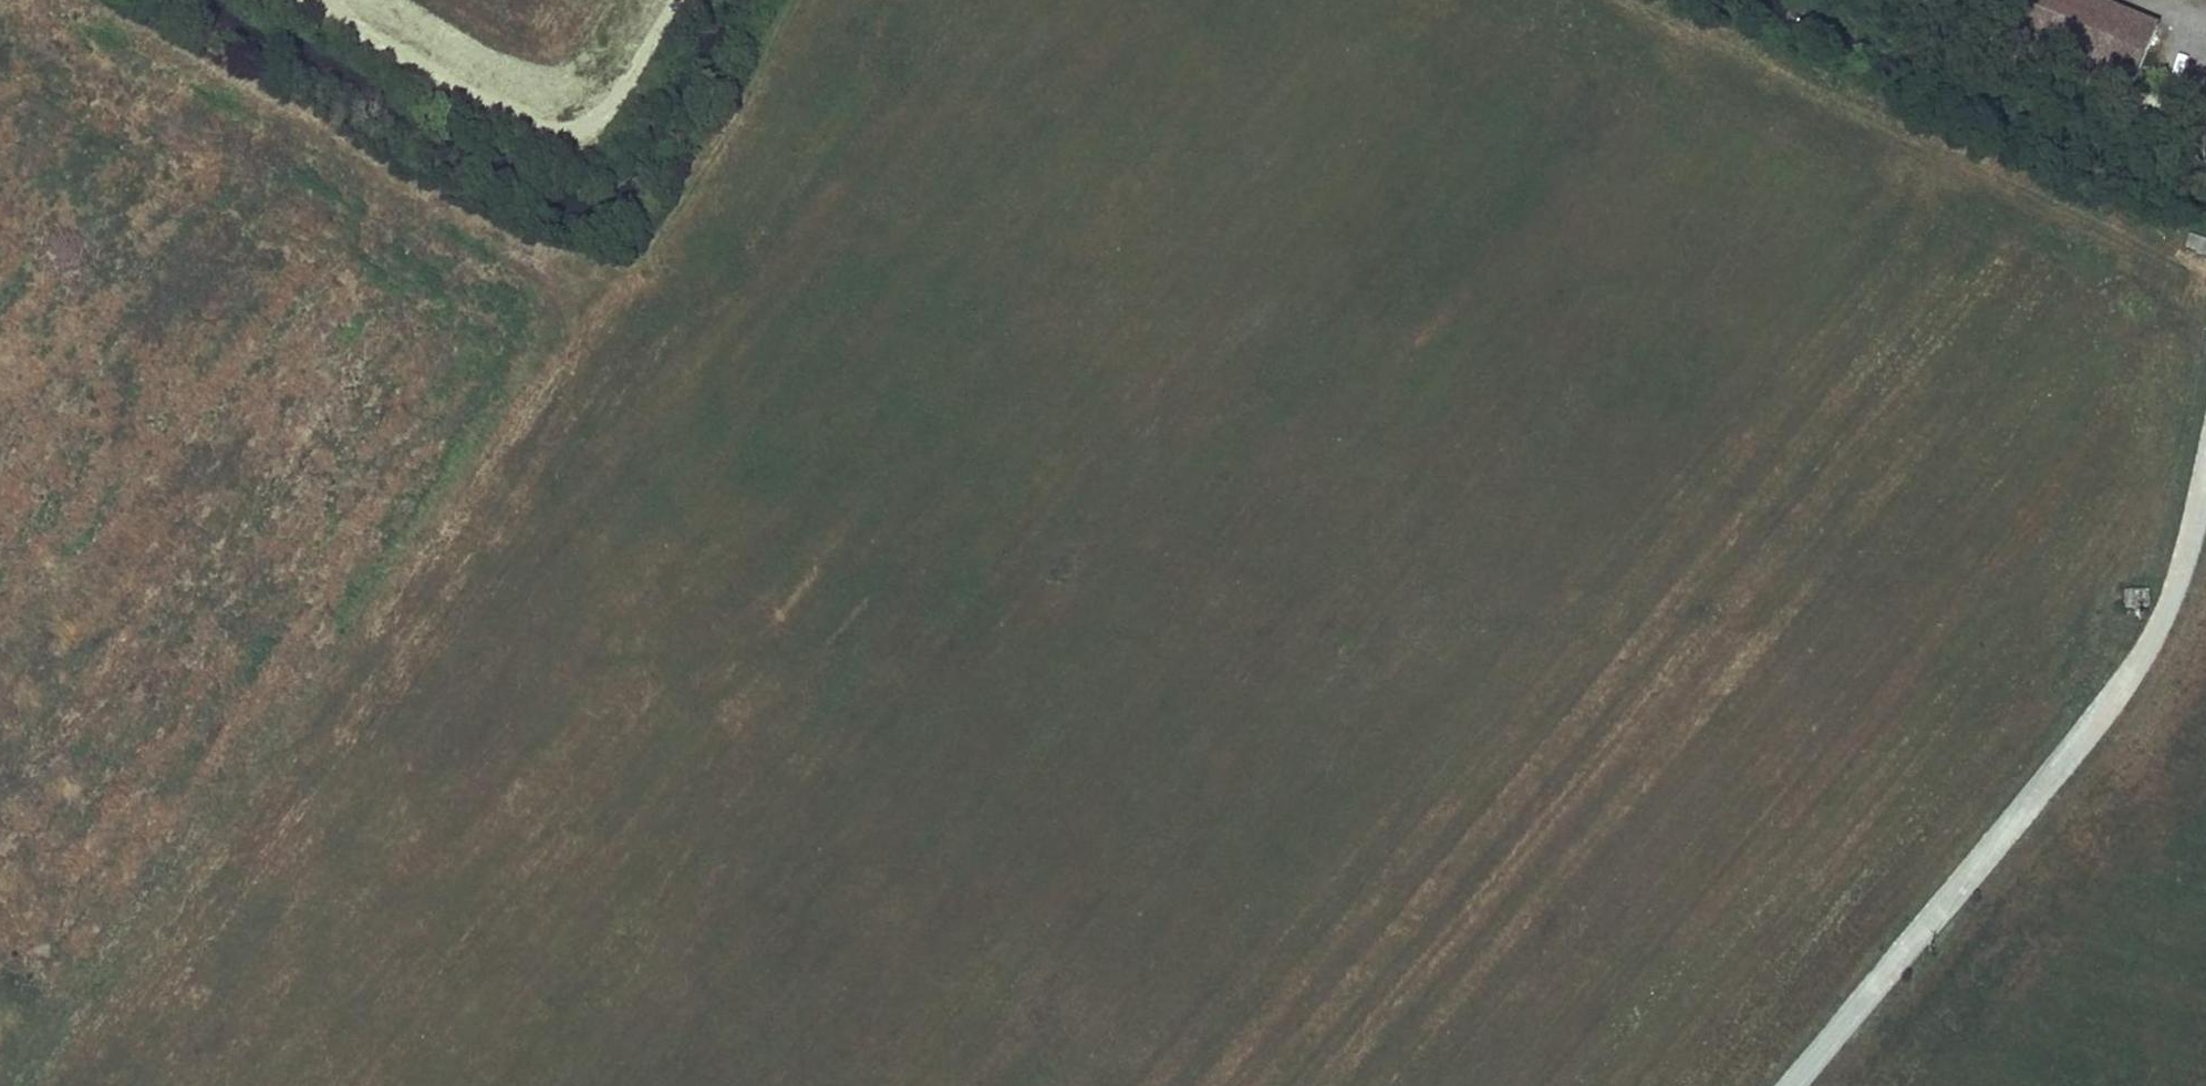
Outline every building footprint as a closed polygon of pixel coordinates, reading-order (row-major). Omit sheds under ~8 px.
[(2103,0),(1980,0),(1975,11),(2131,79),(2155,22),(2103,0)] [(2191,234),(2185,249),(2205,256),(2205,239),(2191,234)] [(2150,608),(2149,590),(2125,591),(2126,610),(2150,608)]
